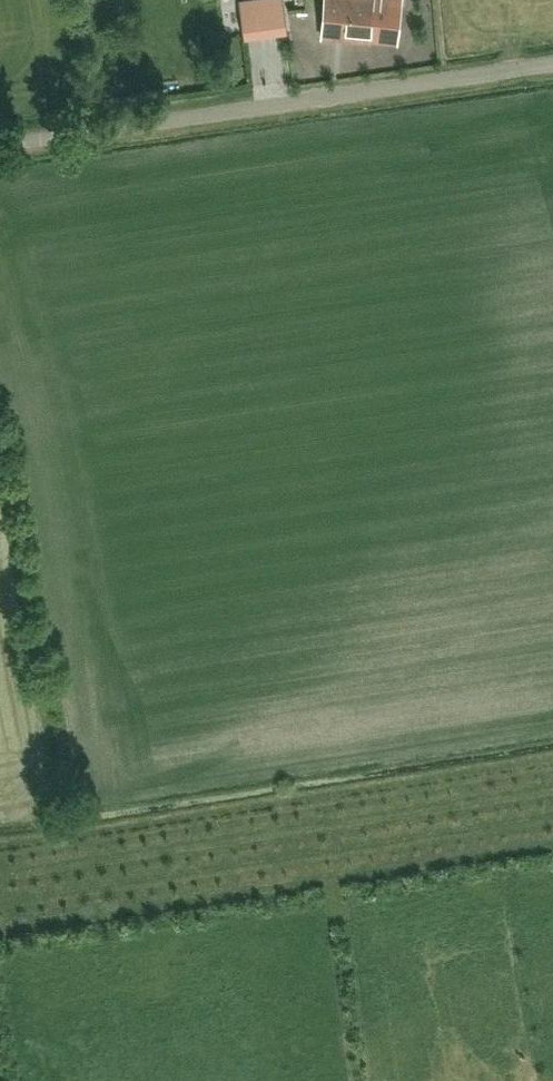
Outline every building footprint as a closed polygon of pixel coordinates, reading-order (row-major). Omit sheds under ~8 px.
[(281,0),(244,0),(240,1),(245,38),(285,32),(281,0)] [(369,41),(369,39),(396,42),(401,0),(322,0),(320,36),(335,38),(343,39),(369,41)]
